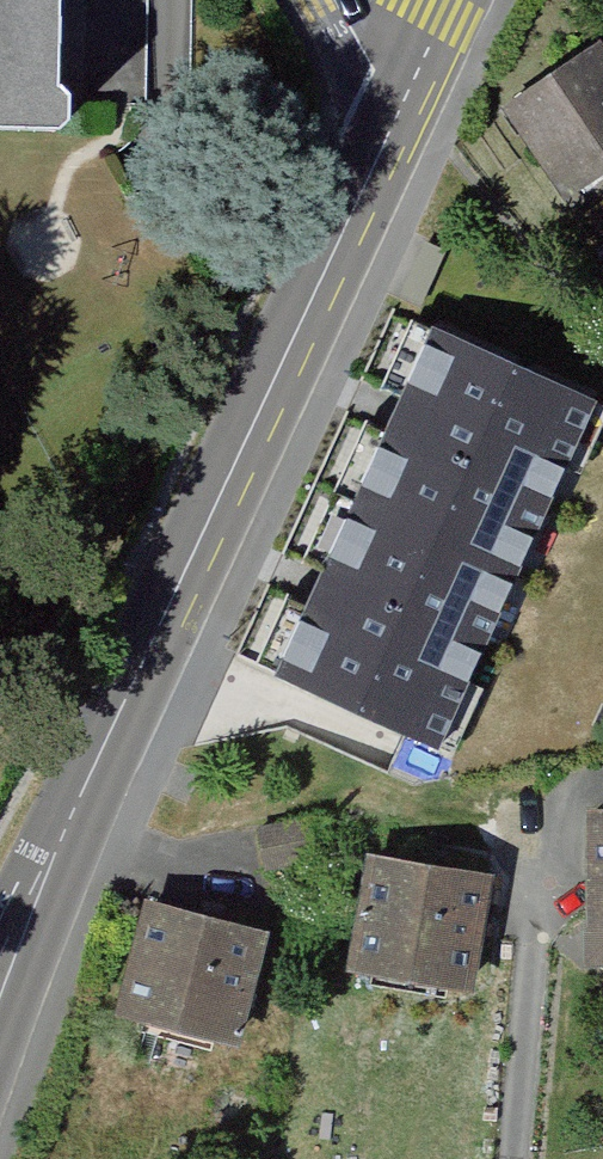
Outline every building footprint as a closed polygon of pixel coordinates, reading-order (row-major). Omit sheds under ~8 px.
[(89,143),(87,0),(0,0),(0,144),(89,143)] [(563,210),(602,181),(602,64),(590,45),(493,115),(563,210)] [(590,392),(437,403),(445,506),(598,494),(590,392)] [(584,964),(602,963),(602,819),(579,820),(584,964)] [(488,886),(352,858),(330,961),(467,989),(488,886)] [(126,908),(98,1019),(235,1053),(263,942),(126,908)]
